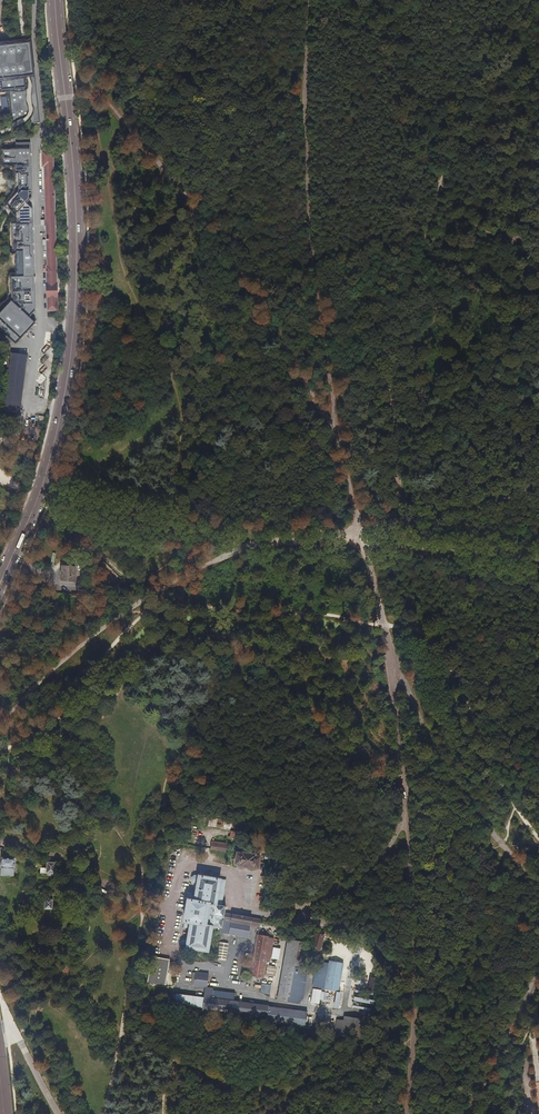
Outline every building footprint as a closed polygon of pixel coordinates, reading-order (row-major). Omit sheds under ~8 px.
[(0,44),(0,84),(1,89),(27,87),(26,76),(28,76),(30,75),(27,41),(25,42),(0,44)] [(0,312),(0,329),(15,343),(35,322),(29,316),(35,310),(32,208),(27,203),(32,197),(30,142),(30,149),(16,149),(3,149),(3,165),(15,164),(16,173),(18,173),(18,190),(6,203),(8,205),(13,210),(16,213),(16,223),(11,223),(12,251),(23,251),(23,276),(10,276),(11,300),(0,312)] [(45,266),(46,301),(47,310),(57,310),(53,150),(42,151),(42,166),(44,166),(46,220),(44,220),(44,225),(46,225),(47,266),(45,266)] [(11,353),(9,370),(25,372),(28,355),(11,353)] [(9,370),(3,411),(20,414),(25,372),(9,370)] [(109,583),(114,579),(93,555),(88,559),(109,583)] [(61,581),(76,583),(77,566),(62,565),(61,581)] [(124,580),(111,589),(115,595),(128,586),(124,580)] [(210,849),(228,852),(229,845),(211,843),(210,849)] [(240,866),(254,868),(254,867),(259,868),(260,856),(256,855),(256,854),(242,852),(242,853),(237,853),(235,864),(240,865),(240,866)] [(304,875),(312,876),(315,855),(301,853),(300,860),(307,861),(304,875)] [(1,876),(17,877),(18,859),(2,858),(1,876)] [(41,874),(58,875),(58,864),(47,863),(47,869),(41,869),(41,874)] [(182,947),(209,952),(214,927),(221,928),(221,933),(249,938),(251,925),(259,927),(260,919),(233,914),(232,915),(224,914),(226,907),(221,907),(226,881),(199,877),(199,878),(194,877),(192,879),(191,883),(193,885),(198,886),(196,896),(196,898),(191,897),(190,899),(188,901),(184,923),(186,923),(186,927),(191,928),(189,940),(184,940),(182,941),(181,945),(182,947)] [(47,910),(55,911),(55,900),(47,900),(47,910)] [(312,948),(320,950),(324,936),(317,934),(312,948)] [(251,976),(264,978),(267,961),(270,962),(274,939),(270,939),(270,937),(257,935),(252,962),(248,961),(246,971),(251,972),(251,976)] [(277,1000),(299,1004),(303,1000),(308,970),(299,969),(304,943),(300,941),(287,939),(277,1000)] [(229,943),(220,942),(217,959),(226,960),(229,943)] [(147,982),(165,985),(170,959),(156,957),(152,956),(147,982)] [(313,986),(339,990),(343,962),(329,960),(328,963),(317,961),(313,986)] [(272,1022),(304,1026),(306,1013),(273,1009),(273,1008),(268,1008),(268,1007),(211,999),(213,989),(207,988),(209,975),(196,973),(196,974),(193,974),(192,986),(195,986),(194,987),(205,989),(204,997),(177,994),(176,1005),(204,1008),(203,1013),(210,1013),(210,1009),(241,1013),(240,1016),(261,1019),(261,1016),(273,1017),(272,1022)] [(368,992),(377,994),(380,978),(371,977),(368,992)] [(271,985),(262,984),(260,993),(270,995),(271,985)] [(341,1034),(362,1037),(365,1019),(344,1016),(341,1034)]
